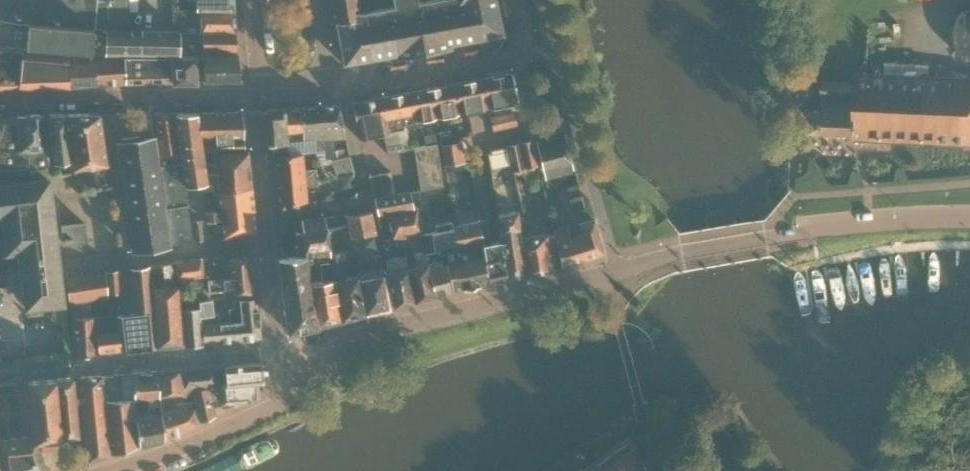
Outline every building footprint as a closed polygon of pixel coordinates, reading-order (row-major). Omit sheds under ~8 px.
[(26,23),(104,30),(105,30),(105,28),(128,29),(128,0),(0,0),(0,18),(26,23)] [(187,10),(233,10),(232,0),(195,0),(195,9),(187,9),(187,10)] [(357,0),(332,0),(334,16),(359,13),(357,0)] [(394,7),(359,13),(334,16),(335,23),(336,23),(343,62),(343,63),(343,64),(345,64),(370,59),(370,60),(372,59),(396,55),(396,56),(396,58),(398,58),(398,57),(423,53),(425,53),(425,52),(449,48),(452,48),(451,46),(450,45),(475,40),(475,41),(477,40),(502,35),(502,36),(504,36),(496,0),(430,0),(418,2),(417,0),(393,0),(394,7)] [(199,31),(235,31),(233,10),(187,10),(173,10),(173,18),(199,18),(199,31)] [(962,12),(957,20),(954,29),(953,39),(955,48),(960,57),(967,64),(969,64),(969,10),(962,12)] [(104,30),(26,23),(0,18),(0,45),(3,45),(3,41),(21,44),(21,47),(68,51),(96,53),(104,53),(105,30),(104,30)] [(128,29),(105,28),(105,30),(104,53),(107,54),(107,58),(124,58),(124,56),(136,56),(140,56),(140,55),(148,55),(148,56),(170,56),(177,56),(177,50),(185,50),(185,33),(180,33),(181,29),(128,29)] [(185,33),(185,50),(198,50),(199,41),(203,41),(203,52),(227,51),(237,51),(235,31),(199,31),(199,32),(185,33)] [(3,41),(3,45),(0,45),(0,88),(18,87),(20,87),(59,88),(70,86),(69,78),(68,51),(21,47),(21,44),(3,41)] [(97,84),(97,81),(96,53),(68,51),(69,78),(70,86),(97,84)] [(107,54),(104,53),(96,53),(97,81),(97,84),(125,83),(125,80),(125,68),(124,58),(107,58),(107,54)] [(125,68),(125,80),(125,83),(147,82),(171,81),(170,56),(148,56),(148,55),(140,55),(140,56),(136,56),(124,56),(124,58),(125,68)] [(203,57),(204,73),(205,81),(240,81),(238,55),(230,56),(203,57)] [(170,56),(171,81),(197,81),(197,73),(195,56),(177,56),(170,56)] [(969,144),(969,80),(928,78),(929,64),(885,62),(884,75),(855,74),(854,82),(819,81),(818,110),(810,110),(809,131),(852,133),(852,139),(969,144)] [(512,73),(482,78),(488,108),(510,104),(518,102),(517,96),(512,73)] [(459,113),(488,108),(482,78),(453,84),(459,113)] [(437,117),(459,113),(453,84),(431,88),(437,117)] [(431,88),(411,92),(417,121),(437,117),(431,88)] [(387,128),(394,126),(395,130),(403,128),(402,124),(417,121),(411,92),(381,97),(387,128)] [(360,139),(383,134),(383,133),(395,130),(394,126),(387,128),(381,97),(352,103),(360,139)] [(319,106),(322,139),(323,149),(324,159),(337,157),(336,151),(334,151),(333,138),(345,137),(338,105),(319,106)] [(323,149),(322,139),(319,106),(300,107),(303,140),(315,139),(316,150),(323,149)] [(303,140),(300,107),(285,109),(288,150),(303,149),(302,141),(303,141),(303,140)] [(273,153),(288,150),(285,109),(267,110),(264,113),(267,144),(272,144),(273,153)] [(243,111),(197,112),(200,134),(243,130),(243,111)] [(157,137),(161,165),(181,163),(176,112),(154,113),(157,137)] [(176,112),(181,163),(185,186),(207,183),(206,174),(205,165),(203,152),(200,134),(197,112),(176,112)] [(489,117),(492,130),(516,125),(513,112),(489,117)] [(47,150),(44,114),(10,115),(13,174),(28,173),(28,169),(49,168),(47,150)] [(73,160),(69,134),(66,114),(48,114),(54,162),(73,160)] [(109,161),(106,161),(98,114),(66,114),(69,134),(73,160),(74,168),(93,165),(97,190),(113,188),(109,161)] [(10,115),(1,115),(0,115),(0,174),(1,174),(13,174),(10,115)] [(403,128),(395,130),(383,133),(383,134),(385,144),(408,139),(406,128),(403,128)] [(243,130),(200,134),(203,152),(236,148),(244,147),(243,130)] [(439,141),(451,139),(450,131),(438,133),(439,141)] [(424,146),(436,144),(435,133),(423,135),(424,146)] [(536,141),(542,169),(572,162),(565,134),(536,141)] [(187,204),(185,186),(181,163),(161,165),(161,166),(158,166),(155,145),(154,137),(140,139),(139,136),(122,139),(122,142),(117,143),(132,250),(193,241),(190,221),(187,204)] [(408,139),(385,144),(388,154),(411,149),(408,139)] [(532,140),(520,143),(526,167),(537,165),(532,140)] [(465,162),(462,141),(440,145),(443,166),(465,162)] [(526,167),(520,143),(507,146),(509,153),(512,170),(526,167)] [(424,146),(413,147),(415,158),(438,154),(436,144),(424,146)] [(218,193),(252,188),(250,164),(248,151),(214,155),(215,164),(205,165),(206,174),(211,173),(213,193),(218,193)] [(273,156),(275,180),(316,176),(315,169),(304,170),(303,153),(273,156)] [(415,158),(416,168),(439,165),(438,154),(415,158)] [(349,156),(333,160),(337,176),(339,175),(352,172),(351,163),(349,156)] [(416,168),(418,179),(441,175),(439,165),(416,168)] [(379,173),(385,196),(395,194),(390,171),(379,173)] [(368,175),(374,198),(385,196),(379,173),(368,175)] [(441,175),(418,179),(420,190),(443,186),(441,175)] [(23,261),(27,306),(63,303),(50,176),(0,182),(0,217),(4,216),(7,251),(22,250),(23,261)] [(278,204),(299,202),(307,201),(306,185),(317,184),(316,176),(275,180),(278,204)] [(256,232),(252,188),(218,193),(220,210),(204,212),(205,221),(221,219),(222,229),(223,237),(256,232)] [(413,207),(409,192),(395,194),(385,196),(374,198),(377,213),(383,212),(387,211),(413,207)] [(423,232),(417,206),(413,207),(387,211),(393,237),(403,235),(423,232)] [(497,215),(501,240),(507,279),(525,274),(521,237),(517,210),(497,215)] [(370,211),(347,216),(348,224),(350,237),(364,235),(375,233),(370,211)] [(328,248),(330,247),(328,237),(324,216),(301,219),(302,231),(305,256),(329,253),(328,248)] [(489,282),(507,279),(501,240),(490,242),(486,218),(480,219),(480,220),(479,220),(489,282)] [(478,221),(451,227),(461,271),(465,278),(467,287),(489,282),(479,220),(480,220),(480,219),(477,220),(478,221)] [(552,226),(561,267),(603,253),(594,219),(586,222),(578,224),(582,236),(567,241),(561,223),(552,226)] [(465,278),(461,271),(451,227),(450,221),(434,224),(436,231),(423,233),(420,234),(423,250),(424,254),(425,254),(438,251),(440,260),(441,265),(447,265),(452,291),(467,287),(465,278)] [(60,224),(63,244),(87,242),(85,222),(60,224)] [(287,331),(315,325),(309,282),(305,256),(302,231),(295,232),(297,244),(295,245),(296,255),(278,258),(287,331)] [(521,237),(525,274),(553,269),(551,261),(558,259),(553,234),(547,235),(547,233),(521,237)] [(425,254),(424,254),(423,250),(413,251),(416,265),(407,267),(414,301),(414,302),(434,296),(426,263),(427,263),(425,254)] [(362,305),(363,305),(359,277),(358,274),(345,276),(341,251),(329,253),(330,256),(331,256),(340,319),(364,313),(362,305)] [(206,274),(207,279),(223,278),(255,276),(253,255),(252,255),(226,258),(225,254),(221,255),(221,259),(219,259),(220,269),(206,271),(206,274)] [(359,277),(363,305),(365,313),(389,307),(379,254),(370,256),(373,275),(359,277)] [(405,255),(385,260),(387,272),(393,306),(414,301),(407,267),(407,265),(405,255)] [(319,262),(321,280),(309,282),(315,325),(340,319),(331,256),(330,256),(330,258),(326,258),(327,261),(319,262)] [(177,279),(206,274),(206,271),(206,265),(205,257),(176,261),(177,279)] [(427,263),(426,263),(434,296),(452,291),(447,265),(441,265),(440,260),(427,263)] [(148,265),(149,273),(151,288),(177,285),(175,261),(148,265)] [(132,276),(135,313),(118,314),(121,351),(157,347),(151,288),(149,273),(148,265),(131,268),(132,276)] [(119,269),(105,271),(107,293),(121,293),(119,269)] [(95,299),(108,297),(107,293),(105,271),(91,274),(95,299)] [(91,274),(80,275),(83,301),(95,299),(91,274)] [(69,303),(83,301),(80,275),(66,278),(68,285),(69,303)] [(255,276),(223,278),(207,279),(207,287),(197,288),(198,300),(212,299),(211,291),(223,290),(224,298),(231,297),(249,295),(256,294),(255,276)] [(177,285),(151,288),(157,347),(182,344),(180,309),(177,285)] [(220,323),(219,323),(221,341),(261,338),(257,297),(232,300),(233,308),(229,309),(230,322),(220,323)] [(182,344),(203,343),(202,324),(201,315),(213,314),(212,299),(198,300),(199,307),(180,309),(182,344)] [(98,354),(121,351),(118,314),(117,300),(107,301),(108,315),(107,315),(108,332),(97,333),(98,354)] [(79,312),(71,313),(72,348),(73,356),(98,354),(97,333),(96,316),(80,317),(79,312)] [(213,314),(201,315),(202,324),(203,343),(207,342),(208,342),(217,341),(221,341),(219,323),(220,323),(219,314),(213,314)] [(256,362),(224,365),(225,383),(257,381),(261,380),(262,380),(261,362),(256,362)] [(215,366),(181,369),(183,390),(193,389),(209,387),(211,387),(218,387),(216,374),(215,366)] [(181,369),(157,371),(159,396),(183,392),(181,369)] [(149,400),(159,400),(158,397),(159,396),(157,371),(131,373),(134,402),(149,400)] [(133,402),(134,402),(131,373),(120,373),(122,385),(119,385),(120,390),(122,390),(123,399),(104,401),(108,445),(108,447),(110,453),(137,445),(135,417),(133,402)] [(108,447),(108,445),(104,401),(102,375),(78,376),(80,394),(80,400),(86,460),(109,453),(108,447)] [(73,377),(55,378),(61,438),(78,435),(75,400),(78,400),(80,400),(80,394),(77,394),(74,394),(73,377)] [(28,388),(32,435),(32,440),(37,440),(61,438),(55,378),(28,380),(28,388)] [(258,394),(257,381),(225,383),(220,383),(221,404),(222,404),(222,401),(231,401),(233,405),(258,394)] [(200,422),(215,415),(213,406),(221,404),(221,402),(219,387),(218,387),(211,387),(209,387),(193,389),(194,396),(200,422)] [(193,389),(183,390),(183,392),(183,397),(194,396),(193,389)] [(160,411),(159,400),(149,400),(150,414),(135,417),(137,445),(164,438),(163,427),(161,412),(161,411),(160,411)] [(163,427),(164,438),(196,423),(193,407),(193,408),(191,402),(176,403),(176,410),(161,412),(163,427)] [(32,435),(0,439),(0,470),(45,470),(43,464),(37,440),(32,440),(32,435)] [(592,463),(581,470),(598,470),(592,463)]
